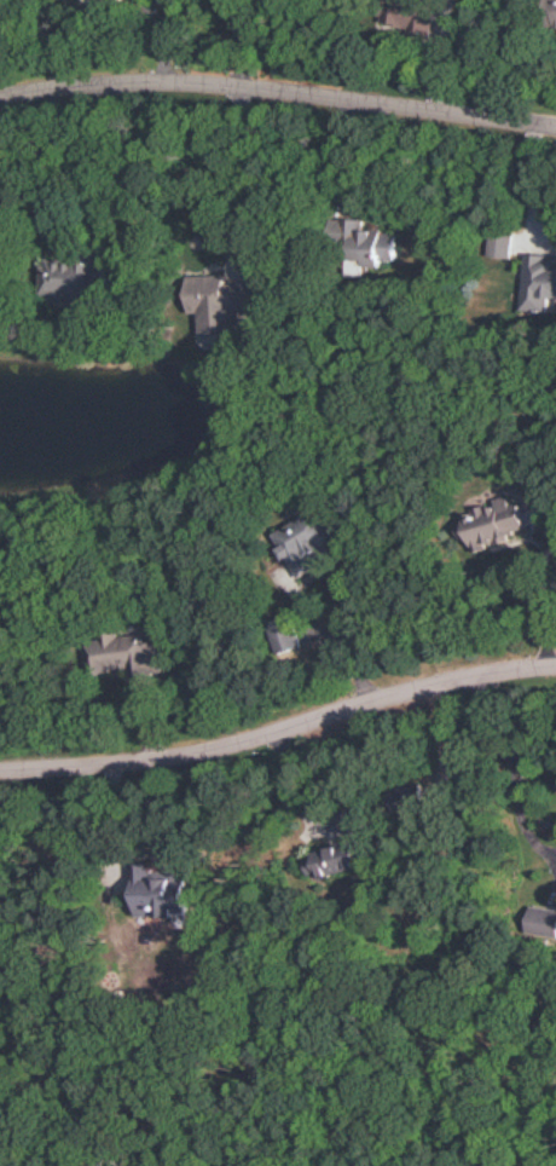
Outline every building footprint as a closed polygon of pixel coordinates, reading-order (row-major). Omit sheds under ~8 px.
[(437,2),(429,0),(404,0),(396,28),(427,36),(437,2)] [(400,230),(355,229),(354,266),(386,267),(386,262),(399,263),(400,230)] [(555,311),(555,253),(528,252),(525,310),(555,311)] [(96,257),(44,257),(44,298),(96,298),(96,257)] [(204,314),(204,330),(224,330),(226,282),(194,281),(193,314),(204,314)] [(475,544),(532,530),(524,495),(467,509),(475,544)] [(277,531),(292,561),(307,554),(311,562),(347,544),(329,506),(277,531)] [(302,648),(297,618),(272,622),(278,653),(302,648)] [(89,638),(90,665),(163,662),(162,635),(89,638)] [(325,872),(364,869),(361,844),(323,847),(325,872)] [(141,913),(183,914),(183,873),(157,873),(157,864),(142,864),(141,913)]
